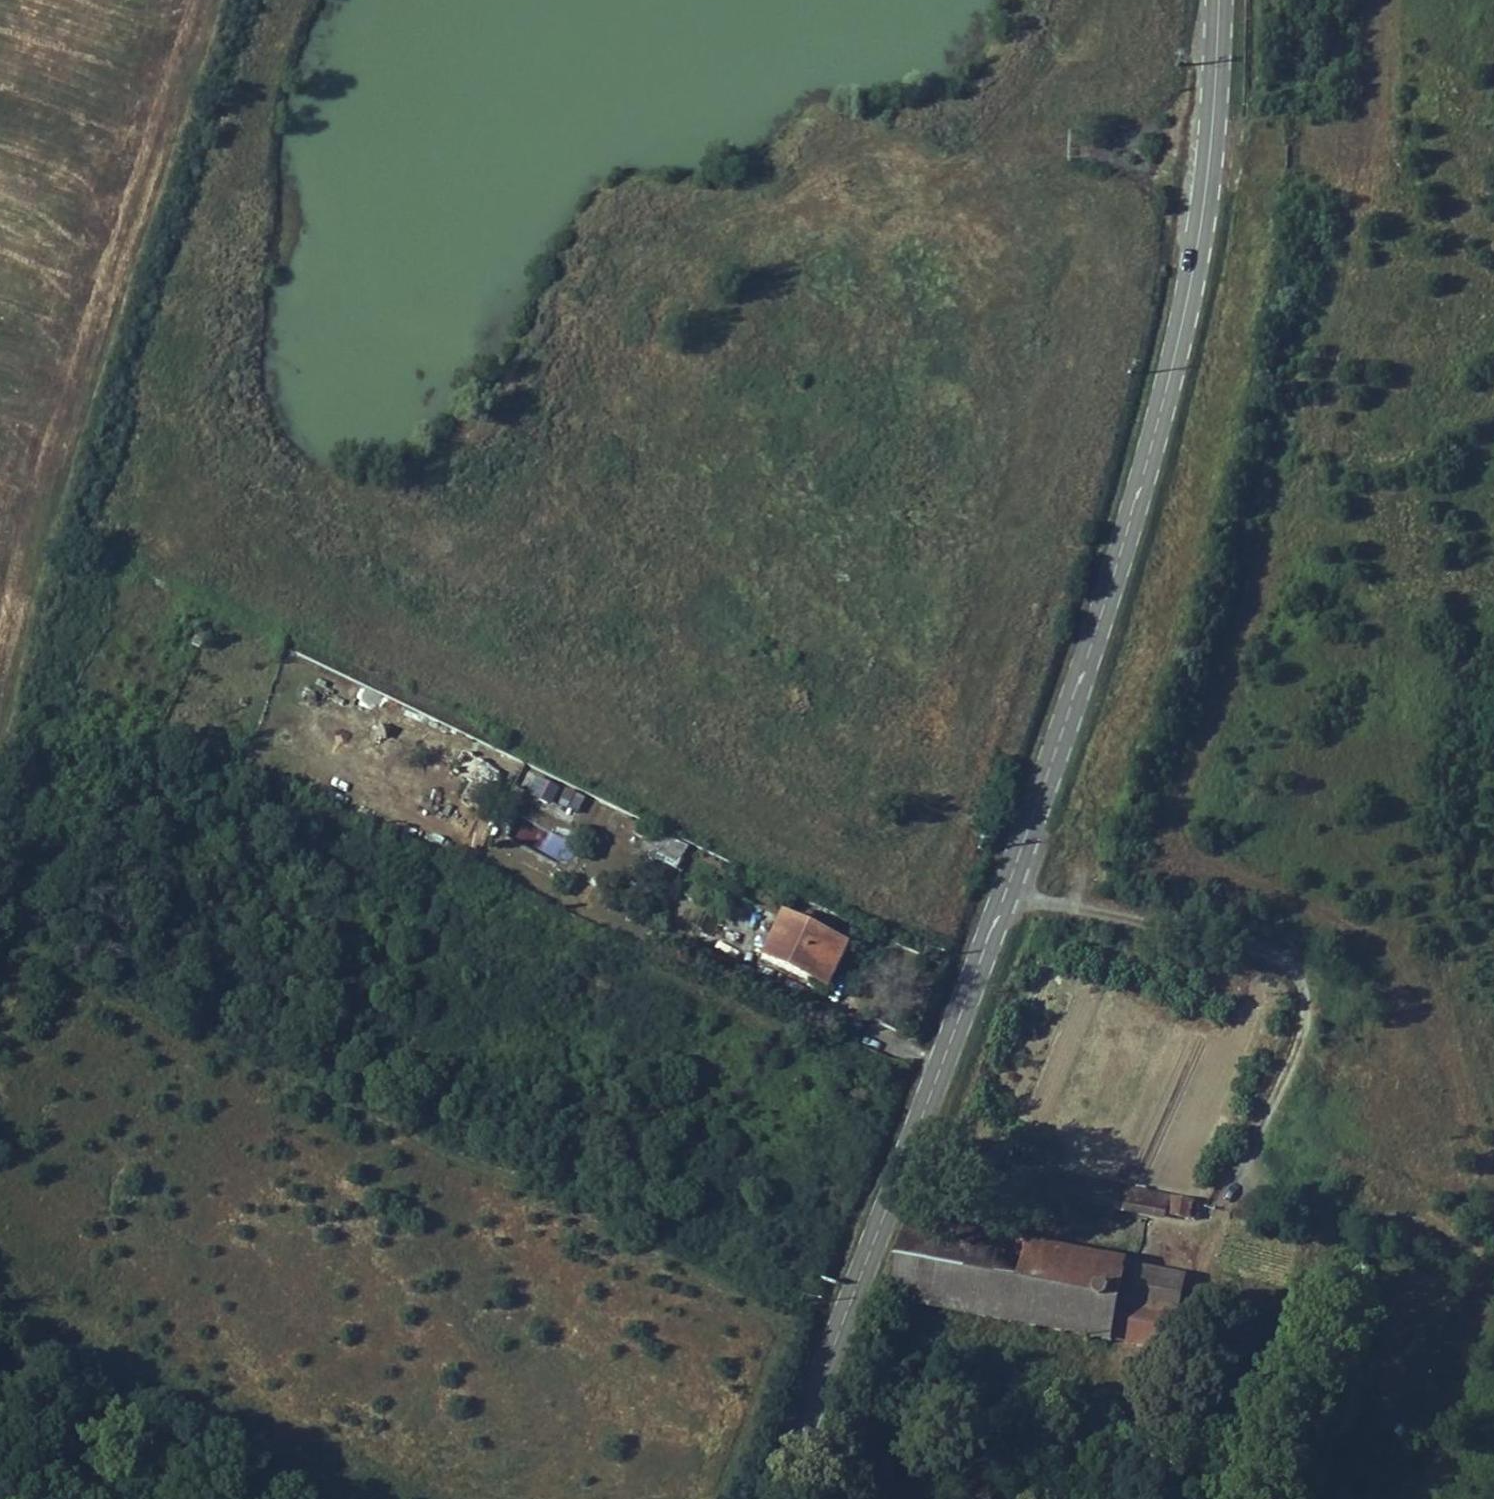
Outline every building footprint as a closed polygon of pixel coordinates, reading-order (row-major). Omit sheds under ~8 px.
[(387,730),(378,726),(375,734),(383,738),(387,730)] [(495,783),(497,763),(470,761),(469,781),(495,783)] [(535,776),(527,797),(549,805),(557,784),(535,776)] [(575,817),(584,795),(561,786),(552,808),(575,817)] [(509,834),(564,860),(573,841),(518,814),(509,834)] [(634,833),(646,838),(649,831),(648,831),(637,827),(634,833)] [(652,830),(649,831),(646,838),(640,853),(674,868),(680,855),(666,849),(670,839),(652,830)] [(763,959),(813,981),(823,960),(831,964),(839,945),(781,918),(763,959)] [(821,985),(831,964),(823,960),(813,981),(821,985)] [(1196,1204),(1172,1199),(1168,1215),(1193,1220),(1196,1204)] [(906,1220),(880,1295),(899,1299),(956,1310),(954,1319),(963,1321),(964,1312),(979,1315),(1110,1342),(1111,1337),(1170,1349),(1184,1279),(1125,1267),(1126,1262),(906,1220)] [(962,1326),(976,1328),(979,1315),(964,1312),(963,1321),(962,1326)]
